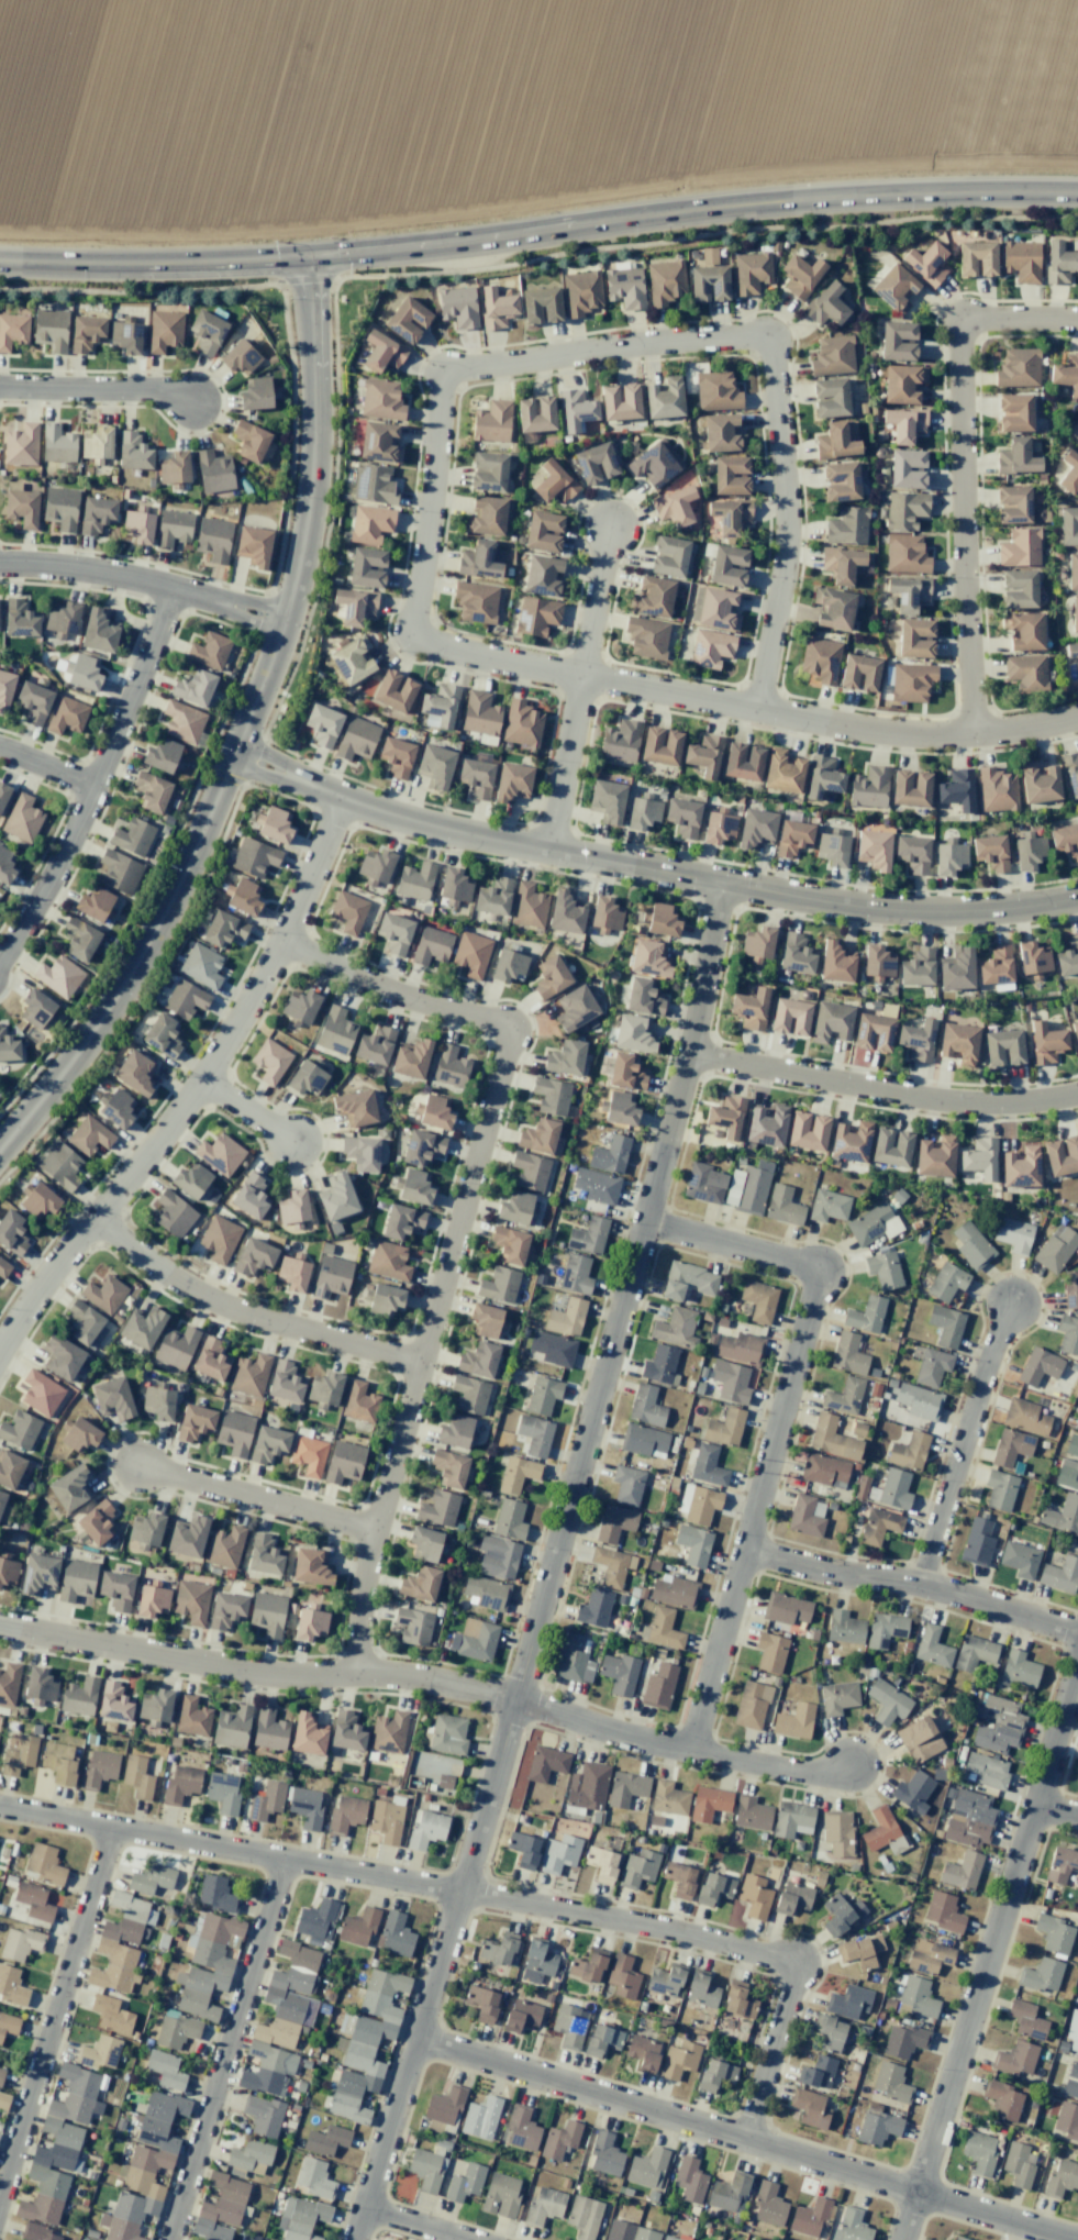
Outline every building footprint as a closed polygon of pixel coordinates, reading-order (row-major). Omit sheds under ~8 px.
[(1061,251),(1061,239),(1046,239),(1046,284),(1068,283),(1068,271),(1077,271),(1077,251),(1061,251)] [(948,254),(932,240),(918,256),(909,248),(898,260),(931,290),(948,272),(938,264),(948,254)] [(958,277),(977,277),(996,276),(995,241),(957,242),(958,277)] [(1039,242),(1002,241),(1001,272),(1015,272),(1015,284),(1038,285),(1039,242)] [(757,295),(757,283),(771,283),(770,253),(733,254),(734,296),(757,295)] [(782,288),(801,301),(826,265),(814,257),(808,266),(790,253),(779,270),(789,277),(782,288)] [(647,262),(648,307),(666,307),(666,298),(684,297),(683,261),(647,262)] [(869,289),(899,317),(910,305),(904,300),(918,284),(893,262),(869,289)] [(602,271),(606,301),(620,299),(621,311),(644,308),(639,266),(602,271)] [(689,267),(690,302),(728,300),(727,266),(689,267)] [(602,307),(598,270),(560,274),(565,319),(582,317),(582,309),(602,307)] [(836,326),(849,311),(834,297),(842,288),(831,278),(801,311),(818,326),(826,317),(836,326)] [(483,330),(506,328),(505,316),(518,315),(516,294),(504,295),(503,291),(495,292),(494,285),(478,286),(483,330)] [(477,327),(473,286),(436,290),(439,320),(453,318),(454,330),(477,327)] [(560,321),(558,287),(521,289),(523,324),(560,321)] [(421,331),(433,316),(405,295),(382,325),(410,346),(421,331)] [(67,310),(33,309),(33,343),(49,344),(48,354),(66,354),(67,310)] [(226,321),(196,310),(187,332),(199,336),(194,351),(213,358),(226,321)] [(147,354),(163,354),(163,346),(181,346),(182,312),(149,311),(147,354)] [(9,353),(9,343),(27,344),(28,316),(0,315),(0,353),(9,353)] [(109,347),(122,347),(121,355),(140,356),(141,323),(132,323),(132,316),(122,316),(122,322),(110,321),(109,347)] [(104,342),(105,318),(72,317),(70,353),(88,354),(89,342),(104,342)] [(880,359),(915,360),(915,342),(915,323),(881,322),(880,359)] [(361,365),(378,374),(384,363),(397,370),(407,349),(368,329),(362,341),(371,345),(361,365)] [(853,373),(851,335),(814,337),(815,359),(809,360),(809,375),(853,373)] [(235,368),(244,377),(261,358),(239,337),(218,360),(231,373),(235,368)] [(1037,348),(1000,349),(1001,370),(994,370),(994,387),(1038,386),(1037,348)] [(1064,353),(1063,365),(1049,365),(1048,384),(1068,385),(1067,397),(1077,398),(1077,354),(1064,353)] [(883,403),(918,404),(918,387),(925,387),(926,367),(884,366),(883,403)] [(695,373),(696,410),(741,409),(741,391),(733,392),(732,371),(695,373)] [(646,418),(682,416),(680,375),(664,376),(664,384),(644,385),(646,418)] [(247,378),(248,392),(238,393),(239,410),(272,408),(271,399),(277,398),(277,387),(270,388),(269,377),(247,378)] [(814,417),(848,416),(846,378),(811,380),(812,400),(814,400),(814,417)] [(399,383),(364,379),(359,415),(403,421),(405,405),(397,404),(399,383)] [(639,418),(638,384),(600,386),(601,420),(639,418)] [(559,390),(561,434),(578,433),(578,421),(598,420),(597,400),(582,401),(582,389),(559,390)] [(1031,394),(997,394),(997,415),(998,415),(998,431),(1031,431),(1031,394)] [(554,430),(552,396),(534,397),(534,398),(516,399),(517,432),(554,430)] [(508,442),(510,400),(488,399),(487,410),(472,410),(471,440),(508,442)] [(893,445),(912,446),(912,432),(925,433),(926,410),(882,409),(881,423),(893,424),(893,445)] [(704,452),(745,451),(744,433),(737,433),(737,414),(696,415),(696,427),(703,427),(704,452)] [(235,454),(257,465),(271,434),(237,419),(229,435),(241,440),(235,454)] [(398,425),(363,420),(358,458),(399,463),(402,445),(395,444),(398,425)] [(825,421),(826,436),(814,436),(816,458),(859,456),(859,440),(846,441),(845,421),(825,421)] [(37,422),(21,422),(21,431),(3,431),(2,464),(36,465),(37,422)] [(75,462),(75,434),(59,433),(59,422),(43,422),(42,461),(75,462)] [(111,426),(95,426),(94,434),(81,433),(80,457),(110,458),(111,426)] [(118,468),(152,469),(152,450),(144,450),(145,443),(137,443),(137,431),(118,430),(118,468)] [(1040,472),(1040,457),(1028,457),(1027,436),(1008,436),(1008,450),(995,450),(996,473),(1040,472)] [(624,466),(634,478),(640,473),(653,490),(684,466),(661,437),(624,466)] [(583,487),(600,481),(600,480),(618,473),(607,441),(572,453),(583,487)] [(202,494),(235,488),(228,455),(212,458),(211,448),(194,451),(202,494)] [(1071,495),(1077,486),(1077,456),(1067,448),(1059,460),(1068,466),(1056,484),(1071,495)] [(187,450),(170,451),(171,459),(158,459),(158,483),(171,483),(171,489),(181,489),(181,482),(188,482),(187,450)] [(925,451),(890,450),(889,488),(924,489),(925,451)] [(504,492),(506,454),(472,452),(471,470),(470,470),(469,490),(504,492)] [(562,503),(578,488),(548,456),(538,466),(546,474),(531,489),(544,503),(554,494),(562,503)] [(713,495),(748,494),(748,475),(747,456),(713,457),(713,495)] [(822,463),(822,483),(823,483),(824,501),(858,500),(857,462),(822,463)] [(351,500),(396,505),(397,488),(389,488),(392,467),(355,463),(351,500)] [(21,482),(5,481),(4,518),(20,518),(20,529),(36,530),(38,492),(20,491),(21,482)] [(657,521),(668,517),(673,529),(693,521),(685,501),(695,497),(690,483),(649,500),(657,521)] [(78,491),(46,486),(41,520),(58,522),(56,531),(73,534),(78,491)] [(1030,486),(996,487),(996,507),(997,524),(1030,523),(1030,486)] [(928,517),(928,493),(887,492),(885,530),(915,531),(916,516),(928,517)] [(114,525),(117,500),(83,496),(78,534),(97,536),(99,523),(114,525)] [(504,498),(472,497),(471,516),(463,516),(463,533),(503,535),(504,498)] [(707,500),(707,516),(718,516),(718,537),(738,538),(738,523),(750,524),(751,501),(707,500)] [(146,506),(136,505),(135,512),(123,510),(120,535),(134,536),(133,544),(150,545),(153,514),(145,513),(146,506)] [(391,533),(395,510),(354,505),(349,541),(378,546),(380,531),(391,533)] [(866,544),(867,507),(837,506),(837,519),(825,519),(824,543),(866,544)] [(1058,508),(1059,546),(1077,545),(1077,507),(1058,508)] [(193,514),(159,510),(155,548),(173,550),(174,541),(189,543),(193,514)] [(523,548),(557,553),(560,535),(561,535),(564,516),(529,510),(523,548)] [(225,565),(232,522),(199,517),(193,551),(210,554),(208,562),(225,565)] [(234,556),(247,558),(246,567),(265,570),(272,530),(238,525),(234,556)] [(997,543),(997,566),(1039,565),(1038,528),(1008,529),(1008,542),(997,543)] [(929,573),(929,557),(922,557),(922,536),(886,534),(885,572),(929,573)] [(689,541),(654,535),(651,553),(648,572),(682,578),(689,541)] [(456,573),(499,578),(501,563),(490,562),(493,541),(473,538),(472,551),(458,550),(456,573)] [(708,582),(742,587),(748,550),(714,545),(708,582)] [(347,585),(382,588),(384,570),(385,570),(387,551),(352,547),(347,585)] [(865,550),(821,549),(820,571),(831,571),(830,585),(851,586),(852,565),(865,566),(865,550)] [(1077,590),(1077,553),(1067,553),(1067,591),(1077,590)] [(522,592),(564,599),(567,581),(560,580),(563,560),(528,554),(522,592)] [(1035,570),(1000,570),(1001,590),(1002,608),(1036,607),(1035,570)] [(627,612),(668,618),(674,581),(641,575),(638,596),(630,595),(627,612)] [(896,615),(915,615),(916,601),(929,602),(929,579),(886,577),(886,594),(896,594),(896,615)] [(497,585),(453,583),(452,598),(459,598),(458,621),(495,624),(497,585)] [(855,594),(814,586),(811,603),(824,605),(823,613),(817,611),(814,625),(848,631),(855,594)] [(696,625),(737,631),(740,614),(734,613),(737,592),(702,587),(696,625)] [(331,603),(344,604),(341,626),(361,628),(362,615),(375,616),(377,593),(333,589),(331,603)] [(562,604),(521,596),(513,631),(543,638),(546,624),(557,626),(562,604)] [(38,636),(38,612),(23,611),(23,598),(5,597),(4,636),(38,636)] [(73,635),(81,605),(63,600),(62,608),(49,605),(43,628),(73,635)] [(79,647),(113,653),(119,623),(105,620),(107,609),(87,605),(79,647)] [(1042,650),(1042,613),(1002,614),(1002,629),(1015,629),(1016,639),(1008,639),(1008,650),(1042,650)] [(669,624),(626,616),(623,633),(632,634),(628,653),(663,660),(669,624)] [(932,657),(933,620),(899,619),(898,657),(932,657)] [(735,636),(695,629),(688,665),(717,670),(719,656),(731,658),(735,636)] [(189,642),(183,658),(220,671),(231,640),(205,630),(200,646),(189,642)] [(374,671),(364,650),(370,648),(363,634),(327,652),(347,693),(359,687),(355,680),(374,671)] [(840,643),(804,637),(798,673),(818,676),(817,684),(834,687),(840,643)] [(1064,642),(1064,658),(1077,658),(1077,679),(1077,642),(1064,642)] [(99,660),(75,653),(66,683),(96,692),(101,676),(94,674),(99,660)] [(880,660),(843,654),(838,686),(875,693),(880,660)] [(1045,655),(1003,656),(1004,680),(1015,679),(1016,694),(1046,693),(1045,655)] [(926,702),(927,683),(936,683),(936,665),(891,663),(890,701),(926,702)] [(168,694),(204,709),(217,677),(193,667),(188,680),(176,676),(168,694)] [(370,700),(405,714),(417,683),(383,669),(370,700)] [(6,714),(15,674),(0,671),(0,712),(6,714)] [(53,692),(21,680),(15,698),(26,702),(19,720),(40,728),(53,692)] [(417,712),(438,716),(436,728),(450,731),(459,687),(437,683),(434,696),(421,693),(417,712)] [(461,730),(497,735),(501,707),(488,705),(490,692),(466,689),(461,730)] [(89,707),(58,695),(44,730),(59,736),(62,727),(79,733),(89,707)] [(501,741),(537,747),(543,711),(523,708),(524,700),(508,697),(501,741)] [(206,714),(166,699),(161,713),(169,717),(162,734),(194,746),(206,714)] [(343,715),(312,702),(302,725),(316,731),(311,743),(329,750),(343,715)] [(380,728),(349,715),(332,755),(348,761),(351,753),(367,759),(380,728)] [(602,727),(598,757),(634,763),(641,722),(618,718),(616,729),(602,727)] [(676,766),(681,733),(664,730),(664,728),(645,725),(639,760),(676,766)] [(681,763),(702,766),(700,779),(714,781),(721,738),(700,734),(698,746),(684,744),(681,763)] [(377,759),(391,763),(387,776),(405,781),(415,745),(383,736),(377,759)] [(177,756),(182,745),(160,737),(156,750),(146,746),(140,763),(170,774),(173,767),(180,769),(184,759),(177,756)] [(722,776),(758,781),(763,748),(746,745),(746,744),(727,741),(722,776)] [(425,788),(446,792),(454,751),(421,744),(415,774),(427,777),(425,788)] [(799,793),(804,759),(790,757),(789,764),(783,763),(785,749),(768,746),(763,788),(799,793)] [(1070,799),(1077,797),(1077,751),(1059,756),(1070,799)] [(805,799),(819,801),(820,790),(842,793),(844,773),(831,771),(833,758),(810,755),(805,799)] [(487,801),(494,764),(460,758),(456,781),(470,784),(467,798),(487,801)] [(1023,803),(1059,799),(1056,766),(1035,768),(1034,761),(1018,763),(1023,803)] [(532,766),(498,763),(494,801),(512,803),(513,796),(528,798),(532,766)] [(887,766),(863,765),(863,775),(849,774),(848,805),(885,807),(887,766)] [(980,811),(1016,809),(1014,772),(994,773),(993,766),(977,767),(980,811)] [(935,783),(936,803),(957,802),(957,813),(972,813),(970,769),(948,769),(948,782),(935,783)] [(159,815),(172,784),(137,770),(131,787),(143,792),(137,806),(159,815)] [(928,806),(930,772),(893,770),(891,804),(928,806)] [(586,810),(601,813),(599,822),(618,826),(626,785),(592,779),(586,810)] [(11,788),(0,783),(0,810),(11,788)] [(30,844),(44,813),(29,807),(33,797),(17,791),(0,831),(30,844)] [(630,797),(626,829),(642,831),(643,825),(658,827),(661,802),(650,801),(651,793),(641,792),(641,798),(630,797)] [(677,824),(675,838),(695,840),(700,802),(667,798),(664,822),(677,824)] [(256,833),(285,846),(292,830),(285,827),(290,815),(268,805),(263,816),(257,813),(253,823),(260,826),(256,833)] [(771,845),(777,814),(743,807),(736,848),(755,852),(757,842),(771,845)] [(732,841),(737,817),(707,811),(701,843),(718,846),(719,838),(732,841)] [(113,827),(106,843),(144,859),(157,828),(129,816),(123,832),(113,827)] [(813,824),(780,820),(775,856),(792,859),(794,846),(810,848),(813,824)] [(1053,853),(1067,850),(1070,862),(1077,860),(1077,822),(1047,830),(1053,853)] [(840,828),(829,828),(829,834),(817,833),(815,858),(827,859),(827,867),(846,868),(847,837),(840,836),(840,828)] [(890,832),(856,831),(855,861),(869,862),(868,871),(888,872),(890,832)] [(970,839),(974,862),(988,860),(990,874),(1008,871),(1003,834),(970,839)] [(894,860),(908,860),(907,874),(927,875),(928,837),(894,836),(894,860)] [(276,868),(281,850),(239,837),(229,869),(262,878),(266,865),(276,868)] [(966,844),(954,844),(955,837),(944,837),(943,844),(935,844),(935,876),(952,876),(952,869),(965,869),(966,844)] [(1035,855),(1045,854),(1045,837),(1014,838),(1015,871),(1036,870),(1035,855)] [(8,884),(14,870),(9,868),(15,854),(0,847),(0,881),(8,884)] [(97,862),(105,866),(98,882),(129,896),(143,865),(103,847),(97,862)] [(366,877),(365,880),(382,888),(396,855),(380,848),(377,855),(365,850),(355,872),(366,877)] [(435,864),(420,860),(418,870),(400,866),(394,893),(427,901),(435,864)] [(472,877),(459,876),(460,868),(442,866),(439,899),(469,901),(472,877)] [(472,911),(506,916),(512,879),(494,876),(492,890),(475,888),(472,911)] [(260,887),(236,877),(225,905),(254,917),(260,903),(254,900),(260,887)] [(542,928),(548,895),(531,892),(533,883),(517,880),(510,923),(542,928)] [(110,919),(115,910),(108,907),(114,896),(93,885),(86,896),(80,893),(72,907),(99,923),(103,916),(110,919)] [(582,934),(584,907),(572,906),(574,890),(552,888),(548,930),(582,934)] [(339,932),(355,937),(368,902),(337,890),(328,916),(343,922),(339,932)] [(611,897),(593,895),(589,929),(604,931),(605,928),(620,930),(623,906),(610,905),(611,897)] [(645,931),(677,937),(680,921),(673,919),(675,906),(651,902),(649,913),(642,912),(640,922),(647,923),(645,931)] [(201,941),(223,950),(228,937),(241,943),(249,924),(213,910),(201,941)] [(384,952),(402,958),(414,922),(382,911),(374,935),(388,940),(384,952)] [(101,933),(69,915),(59,934),(69,939),(63,951),(85,963),(101,933)] [(410,962),(425,967),(429,957),(445,962),(453,935),(422,925),(410,962)] [(742,930),(740,955),(770,958),(774,928),(758,926),(757,932),(742,930)] [(492,940),(460,930),(450,962),(466,968),(463,976),(479,982),(492,940)] [(815,955),(808,954),(809,947),(801,946),(803,934),(784,931),(778,969),(812,974),(815,955)] [(1077,972),(1077,934),(1067,936),(1069,949),(1053,952),(1058,976),(1077,972)] [(665,944),(634,938),(628,971),(667,978),(670,959),(662,958),(665,944)] [(819,980),(852,982),(854,951),(836,950),(836,939),(822,938),(819,980)] [(1051,970),(1047,946),(1033,948),(1032,940),(1016,943),(1021,975),(1030,973),(1031,980),(1040,978),(1039,972),(1051,970)] [(222,977),(214,973),(222,958),(192,942),(177,972),(214,992),(222,977)] [(894,952),(881,952),(881,944),(864,943),(863,975),(894,976),(894,952)] [(1009,944),(991,945),(991,958),(984,958),(984,965),(977,965),(978,983),(1011,982),(1009,944)] [(898,985),(933,984),(932,947),(914,947),(914,959),(906,959),(906,964),(898,964),(898,985)] [(939,989),(972,988),(971,947),(951,947),(951,958),(938,959),(939,989)] [(521,981),(528,957),(498,948),(489,979),(508,985),(510,977),(521,981)] [(541,1001),(572,981),(554,953),(534,966),(542,979),(531,986),(541,1001)] [(47,968),(40,962),(30,975),(65,1001),(85,974),(57,954),(47,968)] [(624,1010),(660,1016),(665,994),(648,991),(650,980),(630,976),(624,1010)] [(161,1007),(187,1021),(194,1007),(203,1012),(211,996),(176,978),(161,1007)] [(562,1011),(553,1017),(564,1034),(599,1013),(582,983),(555,999),(562,1011)] [(768,988),(753,986),(752,996),(729,993),(727,1014),(740,1016),(738,1028),(762,1031),(768,988)] [(37,1030),(56,1005),(30,987),(20,1000),(26,1005),(17,1016),(37,1030)] [(279,1013),(308,1026),(321,996),(305,990),(302,996),(289,990),(279,1013)] [(789,1034),(806,1036),(810,1002),(774,998),(770,1031),(789,1033),(789,1034)] [(809,1042),(826,1045),(827,1038),(848,1041),(853,1007),(816,1001),(809,1042)] [(356,1023),(342,1019),(345,1008),(327,1003),(315,1046),(347,1055),(356,1023)] [(171,1060),(181,1043),(172,1037),(179,1025),(158,1011),(140,1040),(171,1060)] [(649,1019),(619,1013),(612,1047),(652,1055),(656,1037),(646,1035),(649,1019)] [(852,1048),(889,1053),(894,1018),(857,1013),(852,1048)] [(919,1028),(898,1025),(895,1045),(907,1047),(905,1059),(928,1063),(936,1020),(921,1017),(919,1028)] [(1077,1054),(1077,1019),(1070,1021),(1076,1054),(1077,1054)] [(1067,1051),(1066,1030),(1044,1031),(1044,1020),(1029,1021),(1031,1064),(1054,1063),(1054,1051),(1067,1051)] [(957,1066),(973,1068),(978,1027),(941,1023),(938,1055),(958,1058),(957,1066)] [(18,1038),(3,1038),(3,1024),(0,1024),(0,1061),(18,1061),(18,1038)] [(358,1033),(352,1058),(386,1065),(394,1029),(377,1025),(374,1037),(358,1033)] [(1022,1064),(1021,1030),(983,1032),(985,1067),(1003,1066),(1002,1056),(1004,1056),(1005,1065),(1022,1064)] [(258,1079),(272,1087),(292,1055),(264,1037),(249,1061),(264,1070),(258,1079)] [(389,1072),(421,1080),(431,1043),(413,1038),(410,1046),(397,1042),(389,1072)] [(581,1075),(584,1041),(560,1039),(558,1053),(544,1051),(542,1072),(581,1075)] [(463,1088),(470,1061),(454,1057),(456,1046),(440,1042),(430,1080),(463,1088)] [(145,1099),(152,1088),(144,1083),(155,1066),(130,1048),(111,1076),(145,1099)] [(607,1084),(643,1091),(647,1074),(632,1071),(635,1056),(613,1052),(607,1084)] [(285,1086),(301,1095),(303,1090),(316,1096),(328,1073),(300,1059),(285,1086)] [(570,1083),(532,1078),(530,1093),(539,1094),(537,1112),(565,1116),(570,1083)] [(96,1112),(122,1131),(132,1117),(127,1113),(135,1102),(115,1087),(96,1112)] [(333,1111),(343,1109),(347,1128),(377,1122),(370,1088),(330,1097),(333,1111)] [(634,1095),(609,1090),(607,1101),(600,1100),(598,1111),(605,1112),(603,1121),(616,1123),(615,1125),(634,1128),(638,1109),(631,1108),(634,1095)] [(449,1099),(425,1093),(422,1104),(416,1102),(413,1112),(421,1114),(419,1123),(448,1131),(453,1115),(445,1113),(449,1099)] [(743,1099),(722,1095),(720,1107),(706,1105),(703,1123),(724,1127),(722,1140),(736,1142),(743,1099)] [(788,1106),(772,1103),(771,1111),(750,1107),(744,1141),(780,1148),(788,1106)] [(823,1151),(828,1117),(808,1114),(791,1112),(786,1146),(823,1151)] [(98,1144),(105,1150),(115,1137),(86,1113),(65,1139),(87,1157),(98,1144)] [(533,1129),(520,1127),(516,1147),(552,1154),(559,1122),(535,1117),(533,1129)] [(829,1158),(865,1162),(869,1129),(850,1127),(850,1125),(833,1123),(829,1158)] [(428,1155),(439,1158),(445,1139),(410,1128),(400,1162),(424,1168),(428,1155)] [(894,1130),(875,1128),(871,1162),(907,1167),(912,1133),(894,1131),(894,1130)] [(246,1152),(219,1131),(208,1145),(201,1140),(191,1152),(225,1179),(246,1152)] [(621,1175),(630,1138),(610,1133),(606,1150),(591,1146),(586,1166),(621,1175)] [(952,1176),(954,1135),(938,1134),(937,1141),(916,1140),(915,1175),(952,1176)] [(1077,1170),(1077,1136),(1077,1134),(1041,1144),(1050,1177),(1077,1170)] [(353,1157),(353,1172),(376,1173),(378,1139),(340,1137),(340,1156),(353,1157)] [(959,1170),(980,1170),(980,1181),(994,1181),(994,1137),(971,1137),(971,1151),(959,1151),(959,1170)] [(71,1175),(83,1163),(58,1140),(35,1164),(68,1193),(78,1182),(71,1175)] [(1038,1186),(1037,1145),(1022,1145),(1022,1160),(1012,1160),(1012,1152),(1001,1153),(1002,1187),(1038,1186)] [(509,1166),(519,1168),(514,1186),(542,1193),(550,1160),(513,1151),(509,1166)] [(726,1175),(708,1170),(710,1165),(690,1161),(682,1196),(718,1205),(726,1175)] [(195,1201),(212,1175),(192,1162),(185,1172),(178,1167),(168,1182),(195,1201)] [(722,1207),(759,1215),(769,1171),(744,1166),(743,1172),(731,1169),(722,1207)] [(429,1206),(433,1189),(426,1187),(429,1174),(404,1167),(401,1182),(395,1180),(393,1187),(398,1189),(396,1198),(429,1206)] [(614,1205),(619,1176),(575,1169),(572,1188),(585,1190),(584,1200),(614,1205)] [(258,1220),(270,1200),(257,1192),(264,1180),(248,1170),(229,1203),(258,1220)] [(358,1210),(343,1171),(324,1178),(328,1188),(315,1192),(326,1222),(358,1210)] [(23,1194),(25,1195),(17,1206),(36,1220),(44,1210),(51,1215),(61,1200),(34,1180),(23,1194)] [(805,1206),(788,1202),(792,1187),(772,1182),(763,1217),(800,1226),(805,1206)] [(154,1200),(161,1205),(150,1220),(178,1240),(198,1213),(163,1188),(154,1200)] [(278,1224),(290,1223),(291,1229),(301,1228),(301,1221),(308,1220),(305,1188),(287,1190),(288,1199),(275,1200),(278,1224)] [(844,1221),(851,1197),(815,1188),(807,1219),(824,1223),(826,1216),(844,1221)] [(531,1208),(533,1194),(508,1190),(506,1202),(498,1201),(495,1219),(526,1225),(527,1217),(535,1218),(537,1209),(531,1208)] [(885,1200),(844,1223),(858,1247),(883,1234),(886,1238),(901,1230),(885,1200)] [(426,1213),(389,1203),(380,1236),(403,1242),(406,1229),(421,1233),(426,1213)] [(6,1208),(0,1217),(0,1245),(18,1257),(28,1242),(17,1234),(26,1221),(6,1208)] [(241,1227),(211,1214),(197,1244),(212,1251),(208,1260),(224,1267),(241,1227)] [(608,1219),(589,1214),(585,1231),(569,1227),(564,1247),(599,1256),(608,1219)] [(1007,1251),(1025,1257),(1034,1226),(999,1216),(992,1239),(1009,1244),(1007,1251)] [(974,1272),(995,1253),(965,1219),(950,1233),(960,1244),(954,1250),(974,1272)] [(1055,1275),(1077,1241),(1077,1237),(1057,1222),(1031,1259),(1055,1275)] [(529,1234),(493,1225),(489,1243),(502,1246),(498,1261),(521,1267),(529,1234)] [(231,1270),(248,1278),(254,1266),(267,1272),(277,1249),(246,1236),(231,1270)] [(406,1248),(374,1239),(365,1271),(406,1283),(411,1267),(402,1265),(406,1248)] [(863,1258),(867,1274),(874,1272),(878,1291),(902,1285),(893,1250),(863,1258)] [(310,1296),(326,1300),(328,1291),(344,1295),(353,1263),(321,1254),(310,1296)] [(590,1293),(592,1278),(586,1278),(589,1257),(565,1254),(560,1290),(590,1293)] [(2,1279),(11,1265),(0,1258),(0,1278),(2,1279)] [(680,1302),(684,1285),(695,1287),(694,1292),(713,1296),(719,1272),(668,1261),(660,1297),(680,1302)] [(954,1287),(962,1291),(970,1275),(940,1261),(925,1293),(946,1303),(954,1287)] [(511,1304),(520,1272),(493,1265),(489,1282),(478,1279),(474,1295),(511,1304)] [(1063,1271),(1064,1309),(1077,1308),(1077,1270),(1063,1271)] [(86,1281),(77,1294),(110,1316),(128,1288),(105,1273),(96,1288),(86,1281)] [(778,1289),(743,1280),(738,1299),(753,1303),(748,1320),(768,1326),(778,1289)] [(365,1289),(363,1300),(369,1301),(366,1313),(390,1319),(393,1306),(401,1308),(405,1290),(373,1283),(372,1291),(365,1289)] [(845,1309),(841,1325),(878,1334),(886,1299),(866,1294),(862,1313),(845,1309)] [(585,1300),(566,1296),(563,1312),(546,1309),(543,1330),(579,1336),(585,1300)] [(110,1325),(74,1299),(63,1314),(73,1322),(65,1334),(90,1352),(110,1325)] [(502,1309),(471,1303),(468,1319),(474,1320),(472,1334),(495,1339),(497,1329),(505,1330),(507,1320),(500,1319),(502,1309)] [(935,1345),(954,1351),(965,1314),(931,1304),(925,1323),(940,1327),(935,1345)] [(167,1314),(149,1305),(145,1314),(132,1307),(117,1335),(148,1351),(167,1314)] [(647,1337),(693,1349),(696,1338),(690,1336),(696,1312),(671,1305),(666,1324),(652,1320),(647,1337)] [(1058,1314),(1055,1330),(1061,1331),(1057,1351),(1077,1356),(1077,1319),(1058,1314)] [(200,1332),(184,1325),(181,1334),(165,1327),(152,1359),(183,1372),(200,1332)] [(858,1334),(836,1330),(830,1369),(865,1374),(867,1355),(855,1353),(858,1334)] [(571,1367),(575,1338),(531,1331),(528,1351),(541,1353),(540,1363),(571,1367)] [(713,1356),(758,1367),(765,1339),(735,1331),(734,1338),(719,1334),(713,1356)] [(48,1353),(40,1367),(69,1383),(85,1353),(49,1332),(40,1349),(48,1353)] [(220,1382),(229,1362),(216,1357),(222,1343),(204,1336),(190,1369),(220,1382)] [(454,1369),(490,1379),(499,1346),(475,1339),(472,1353),(459,1350),(454,1369)] [(670,1384),(678,1349),(654,1343),(650,1361),(643,1360),(639,1377),(670,1384)] [(1015,1380),(1034,1388),(1040,1373),(1055,1379),(1064,1360),(1031,1346),(1015,1380)] [(936,1389),(942,1370),(948,1372),(953,1356),(923,1347),(912,1382),(936,1389)] [(237,1357),(228,1390),(260,1398),(271,1356),(255,1352),(253,1361),(237,1357)] [(299,1403),(304,1381),(290,1378),(294,1363),(275,1358),(266,1395),(299,1403)] [(751,1389),(743,1387),(749,1368),(713,1359),(708,1379),(720,1383),(716,1398),(746,1406),(751,1389)] [(48,1418),(65,1390),(28,1368),(20,1381),(28,1386),(18,1401),(48,1418)] [(310,1380),(305,1399),(335,1406),(343,1375),(323,1370),(320,1383),(310,1380)] [(854,1416),(864,1380),(844,1375),(839,1394),(823,1390),(818,1406),(854,1416)] [(134,1415),(122,1376),(90,1386),(99,1416),(112,1412),(115,1421),(134,1415)] [(488,1381),(451,1376),(449,1390),(458,1392),(455,1410),(483,1415),(488,1381)] [(547,1417),(552,1398),(559,1400),(564,1384),(534,1376),(525,1411),(547,1417)] [(365,1382),(350,1378),(341,1416),(373,1423),(379,1397),(362,1393),(365,1382)] [(656,1386),(636,1382),(628,1419),(662,1427),(666,1407),(652,1404),(656,1386)] [(1046,1435),(1050,1416),(1036,1413),(1038,1404),(1008,1397),(1002,1425),(1046,1435)] [(195,1431),(210,1435),(216,1411),(184,1403),(175,1439),(192,1443),(195,1431)] [(706,1419),(701,1438),(735,1447),(745,1411),(725,1406),(721,1423),(706,1419)] [(28,1451),(41,1421),(15,1410),(8,1425),(0,1421),(0,1439),(28,1451)] [(253,1417),(221,1410),(214,1442),(230,1446),(228,1456),(244,1459),(253,1417)] [(857,1460),(861,1441),(832,1433),(836,1416),(817,1411),(808,1448),(857,1460)] [(466,1449),(467,1441),(474,1442),(477,1432),(470,1431),(473,1419),(450,1413),(447,1426),(438,1424),(434,1442),(466,1449)] [(514,1434),(529,1437),(525,1455),(545,1460),(553,1421),(518,1415),(514,1434)] [(102,1431),(73,1416),(59,1443),(78,1453),(82,1444),(92,1450),(102,1431)] [(663,1459),(669,1433),(625,1423),(619,1449),(663,1459)] [(290,1433),(257,1425),(248,1461),(267,1465),(270,1452),(285,1456),(290,1433)] [(1009,1469),(1013,1453),(1029,1457),(1034,1437),(999,1428),(990,1464),(1009,1469)] [(921,1470),(928,1434),(909,1430),(906,1445),(889,1442),(885,1463),(921,1470)] [(1077,1491),(1077,1436),(1069,1434),(1063,1456),(1061,1455),(1053,1484),(1077,1491)] [(288,1462),(305,1466),(302,1476),(318,1480),(327,1443),(295,1435),(288,1462)] [(365,1448),(333,1440),(323,1482),(338,1485),(340,1477),(357,1481),(365,1448)] [(728,1470),(713,1467),(717,1446),(697,1442),(690,1478),(725,1486),(728,1470)] [(12,1490),(25,1460),(0,1449),(0,1485),(12,1490)] [(440,1471),(437,1485),(460,1490),(468,1457),(433,1449),(429,1468),(440,1471)] [(844,1487),(849,1461),(804,1453),(800,1480),(844,1487)] [(516,1496),(521,1476),(538,1481),(543,1464),(506,1455),(497,1491),(516,1496)] [(45,1484),(63,1514),(91,1498),(82,1483),(90,1478),(81,1463),(45,1484)] [(636,1508),(645,1473),(614,1464),(610,1481),(617,1483),(613,1501),(636,1508)] [(912,1495),(905,1493),(910,1474),(887,1467),(876,1502),(907,1511),(912,1495)] [(985,1507),(1010,1512),(1017,1476),(987,1470),(983,1487),(989,1488),(985,1507)] [(679,1507),(686,1508),(683,1521),(707,1526),(710,1509),(719,1511),(723,1493),(684,1484),(679,1507)] [(451,1528),(459,1496),(432,1489),(428,1505),(417,1502),(413,1518),(451,1528)] [(1065,1491),(1058,1513),(1041,1508),(1037,1522),(1077,1534),(1077,1495),(1065,1491)] [(0,1492),(0,1522),(6,1524),(12,1506),(3,1503),(6,1494),(0,1492)] [(820,1538),(825,1519),(820,1517),(824,1505),(814,1502),(815,1498),(795,1493),(786,1529),(820,1538)] [(491,1533),(522,1541),(526,1524),(519,1522),(524,1504),(500,1497),(491,1533)] [(74,1520),(94,1547),(114,1533),(105,1520),(115,1513),(104,1498),(74,1520)] [(594,1541),(614,1546),(619,1528),(633,1532),(638,1513),(604,1504),(594,1541)] [(904,1517),(869,1507),(859,1542),(878,1547),(883,1529),(899,1534),(904,1517)] [(156,1547),(164,1516),(147,1512),(145,1519),(132,1515),(126,1540),(156,1547)] [(172,1520),(165,1551),(200,1559),(208,1518),(189,1514),(187,1523),(172,1520)] [(959,1560),(986,1567),(993,1538),(988,1537),(991,1521),(970,1516),(959,1560)] [(245,1528),(229,1524),(227,1533),(210,1529),(203,1562),(235,1569),(245,1528)] [(711,1531),(676,1525),(673,1544),(687,1546),(683,1565),(704,1569),(711,1531)] [(442,1533),(411,1526),(407,1542),(414,1544),(411,1558),(434,1563),(437,1553),(444,1554),(446,1543),(440,1542),(442,1533)] [(271,1534),(252,1532),(247,1570),(280,1574),(282,1555),(276,1554),(276,1548),(269,1547),(271,1534)] [(513,1581),(520,1543),(480,1536),(478,1550),(481,1551),(477,1574),(513,1581)] [(1013,1576),(1030,1581),(1040,1551),(1005,1540),(997,1563),(1015,1569),(1013,1576)] [(636,1557),(593,1545),(589,1561),(605,1566),(600,1585),(619,1590),(625,1568),(632,1570),(636,1557)] [(326,1552),(295,1547),(290,1580),(331,1586),(333,1572),(323,1570),(326,1552)] [(12,1587),(18,1563),(6,1560),(7,1554),(0,1552),(0,1584),(12,1587)] [(38,1598),(39,1588),(54,1590),(58,1558),(25,1554),(19,1595),(38,1598)] [(1042,1563),(1036,1583),(1072,1594),(1077,1575),(1077,1558),(1063,1554),(1058,1568),(1042,1563)] [(73,1603),(74,1595),(91,1597),(96,1563),(63,1559),(57,1601),(73,1603)] [(432,1603),(440,1571),(417,1565),(414,1578),(401,1574),(396,1593),(432,1603)] [(109,1611),(127,1613),(133,1576),(100,1571),(96,1595),(111,1597),(109,1611)] [(699,1583),(656,1573),(650,1600),(692,1610),(699,1583)] [(510,1584),(465,1575),(461,1594),(469,1595),(468,1604),(505,1611),(510,1584)] [(209,1585),(177,1579),(171,1613),(188,1615),(187,1625),(202,1628),(209,1585)] [(140,1584),(135,1616),(151,1618),(152,1612),(166,1614),(170,1590),(159,1588),(160,1581),(150,1580),(149,1586),(140,1584)] [(611,1591),(588,1588),(585,1606),(576,1604),(573,1622),(605,1627),(611,1591)] [(761,1617),(790,1626),(792,1620),(805,1624),(812,1603),(769,1590),(761,1617)] [(207,1628),(226,1632),(228,1619),(242,1622),(247,1597),(214,1591),(207,1628)] [(286,1597),(253,1592),(247,1625),(264,1628),(263,1637),(279,1640),(286,1597)] [(674,1609),(653,1605),(645,1641),(681,1649),(685,1633),(669,1630),(674,1609)] [(399,1642),(427,1647),(433,1614),(395,1608),(392,1623),(402,1625),(399,1642)] [(865,1620),(846,1617),(847,1611),(830,1608),(826,1639),(861,1645),(865,1620)] [(907,1618),(870,1613),(865,1648),(885,1650),(887,1635),(905,1638),(907,1618)] [(490,1662),(499,1626),(464,1617),(460,1635),(452,1633),(447,1651),(490,1662)] [(954,1648),(935,1643),(939,1626),(923,1622),(912,1658),(948,1668),(954,1648)] [(779,1675),(788,1639),(758,1631),(753,1647),(761,1649),(755,1669),(779,1675)] [(585,1661),(590,1638),(562,1633),(555,1677),(590,1683),(593,1662),(585,1661)] [(998,1645),(962,1634),(952,1668),(970,1673),(974,1659),(992,1665),(998,1645)] [(1024,1652),(1007,1648),(999,1681),(1034,1689),(1040,1664),(1022,1660),(1024,1652)] [(620,1654),(619,1658),(601,1654),(596,1675),(611,1678),(608,1693),(630,1699),(640,1659),(620,1654)] [(14,1706),(19,1664),(4,1662),(3,1670),(0,1670),(0,1704),(14,1706)] [(640,1705),(668,1710),(676,1665),(657,1662),(654,1676),(645,1674),(640,1705)] [(30,1705),(41,1707),(42,1701),(54,1702),(57,1677),(45,1675),(45,1668),(27,1665),(23,1697),(31,1698),(30,1705)] [(92,1716),(97,1678),(82,1675),(80,1685),(63,1683),(59,1711),(92,1716)] [(913,1702),(876,1677),(864,1694),(880,1705),(871,1719),(885,1728),(894,1715),(901,1719),(913,1702)] [(118,1695),(120,1683),(103,1679),(96,1716),(128,1723),(133,1699),(118,1695)] [(760,1731),(770,1687),(743,1680),(732,1724),(760,1731)] [(859,1706),(856,1681),(820,1685),(823,1717),(840,1715),(840,1708),(859,1706)] [(154,1695),(140,1693),(137,1719),(169,1722),(171,1690),(155,1689),(154,1695)] [(211,1709),(194,1707),(196,1696),(180,1694),(174,1731),(207,1736),(211,1709)] [(970,1745),(1005,1754),(1007,1746),(1017,1749),(1026,1717),(1016,1714),(1019,1703),(985,1694),(979,1714),(992,1718),(990,1728),(975,1724),(970,1745)] [(808,1739),(813,1704),(794,1701),(792,1715),(774,1713),(771,1734),(808,1739)] [(244,1749),(251,1706),(235,1704),(233,1712),(217,1710),(211,1744),(244,1749)] [(273,1709),(258,1707),(251,1745),(284,1750),(288,1723),(272,1720),(273,1709)] [(366,1730),(353,1727),(355,1713),(335,1709),(329,1746),(362,1751),(366,1730)] [(368,1749),(400,1754),(407,1712),(392,1709),(391,1718),(373,1716),(368,1749)] [(326,1725),(311,1723),(312,1714),(295,1712),(291,1751),(323,1755),(326,1725)] [(466,1719),(434,1713),(427,1749),(463,1756),(467,1739),(463,1738),(466,1719)] [(894,1731),(912,1765),(944,1748),(926,1714),(894,1731)] [(33,1768),(35,1736),(5,1734),(3,1775),(16,1776),(17,1766),(33,1768)] [(51,1783),(72,1786),(76,1760),(71,1759),(73,1746),(43,1741),(39,1766),(53,1769),(51,1783)] [(544,1784),(548,1770),(565,1774),(570,1754),(534,1745),(525,1779),(544,1784)] [(80,1789),(96,1791),(98,1778),(115,1781),(118,1754),(86,1749),(80,1789)] [(974,1783),(1003,1790),(1009,1763),(967,1752),(962,1771),(976,1774),(974,1783)] [(153,1776),(143,1774),(146,1757),(125,1754),(121,1785),(134,1786),(132,1799),(150,1801),(153,1776)] [(603,1810),(608,1765),(581,1762),(579,1774),(569,1773),(565,1806),(603,1810)] [(201,1770),(198,1794),(190,1793),(189,1796),(181,1795),(179,1807),(162,1804),(168,1765),(201,1770)] [(920,1816),(927,1806),(921,1802),(935,1782),(914,1769),(904,1784),(897,1781),(888,1795),(920,1816)] [(235,1817),(239,1775),(208,1772),(205,1799),(219,1801),(217,1815),(235,1817)] [(649,1776),(611,1772),(607,1807),(627,1809),(628,1795),(646,1797),(649,1776)] [(670,1790),(671,1781),(654,1779),(651,1812),(686,1815),(688,1792),(670,1790)] [(280,1814),(285,1783),(264,1780),(262,1795),(251,1793),(246,1819),(264,1822),(266,1811),(280,1814)] [(320,1792),(289,1786),(285,1812),(303,1816),(300,1829),(317,1832),(322,1805),(318,1804),(320,1792)] [(709,1824),(711,1809),(729,1812),(732,1792),(695,1786),(689,1821),(709,1824)] [(941,1839),(985,1851),(997,1810),(988,1808),(991,1798),(956,1787),(941,1839)] [(772,1807),(753,1804),(755,1796),(737,1793),(733,1826),(769,1830),(772,1807)] [(367,1799),(363,1823),(355,1821),(354,1826),(346,1823),(344,1836),(326,1832),(333,1794),(367,1799)] [(396,1846),(404,1799),(391,1797),(390,1802),(373,1799),(367,1830),(382,1833),(380,1844),(396,1846)] [(814,1807),(777,1801),(772,1836),(791,1839),(792,1831),(810,1834),(814,1807)] [(886,1844),(890,1855),(904,1850),(886,1802),(869,1809),(876,1826),(859,1833),(867,1852),(886,1844)] [(442,1842),(448,1816),(414,1809),(406,1848),(423,1852),(426,1839),(442,1842)] [(853,1857),(852,1810),(821,1811),(822,1842),(829,1842),(830,1857),(853,1857)] [(519,1852),(515,1866),(531,1871),(540,1840),(510,1831),(505,1848),(519,1852)] [(545,1839),(537,1871),(557,1876),(560,1864),(574,1867),(581,1839),(560,1834),(558,1842),(545,1839)] [(32,1842),(55,1849),(53,1856),(56,1858),(54,1865),(65,1870),(59,1886),(22,1874),(32,1842)] [(610,1886),(618,1854),(587,1846),(583,1863),(597,1867),(593,1881),(610,1886)] [(1053,1846),(1044,1880),(1063,1885),(1067,1870),(1077,1873),(1077,1852),(1053,1846)] [(635,1891),(639,1879),(652,1882),(659,1854),(638,1849),(636,1856),(625,1854),(617,1886),(635,1891)] [(937,1881),(972,1891),(982,1854),(963,1849),(958,1866),(943,1862),(937,1881)] [(176,1870),(147,1862),(143,1875),(131,1872),(126,1888),(151,1895),(154,1885),(170,1890),(176,1870)] [(672,1897),(689,1901),(696,1868),(665,1862),(662,1879),(675,1881),(672,1897)] [(695,1903),(711,1907),(714,1895),(730,1899),(734,1879),(702,1872),(695,1903)] [(227,1877),(202,1873),(196,1905),(235,1913),(238,1896),(224,1894),(227,1877)] [(765,1879),(744,1873),(736,1899),(748,1903),(744,1916),(762,1922),(772,1891),(762,1888),(765,1879)] [(774,1912),(789,1916),(791,1906),(808,1911),(813,1888),(782,1880),(774,1912)] [(47,1888),(17,1881),(12,1901),(28,1904),(25,1917),(50,1922),(53,1907),(43,1904),(47,1888)] [(965,1916),(952,1913),(956,1897),(931,1890),(923,1919),(935,1922),(933,1927),(960,1934),(965,1916)] [(127,1993),(138,1948),(136,1947),(143,1923),(150,1924),(153,1913),(147,1911),(149,1901),(112,1891),(108,1907),(121,1910),(117,1924),(102,1920),(94,1951),(107,1955),(103,1971),(88,1967),(84,1982),(127,1993)] [(830,1937),(866,1911),(856,1899),(846,1906),(836,1892),(821,1903),(830,1917),(820,1924),(830,1937)] [(292,1930),(299,1908),(307,1910),(308,1906),(315,1908),(319,1897),(336,1901),(325,1940),(292,1930)] [(336,1939),(343,1916),(351,1918),(352,1915),(359,1917),(363,1905),(380,1910),(369,1948),(336,1939)] [(415,1932),(401,1929),(405,1914),(387,1909),(377,1949),(408,1957),(415,1932)] [(1074,1928),(1062,1925),(1063,1920),(1037,1912),(1032,1929),(1045,1933),(1040,1949),(1066,1957),(1074,1928)] [(176,2012),(217,2021),(219,2007),(207,2005),(210,1989),(226,1992),(233,1960),(222,1957),(226,1934),(242,1937),(245,1922),(202,1913),(201,1921),(194,1919),(188,1946),(192,1946),(188,1965),(187,1965),(185,1975),(176,1972),(173,1983),(181,1985),(176,2012)] [(20,1928),(19,1931),(5,1928),(0,1951),(0,1957),(23,1963),(26,1948),(41,1952),(45,1934),(20,1928)] [(520,1934),(500,1931),(498,1943),(481,1940),(478,1960),(515,1966),(520,1934)] [(876,1967),(871,1954),(884,1950),(878,1932),(835,1946),(840,1962),(854,1957),(859,1972),(876,1967)] [(907,1968),(935,1975),(938,1964),(951,1967),(955,1948),(913,1939),(907,1968)] [(539,1984),(541,1974),(552,1977),(557,1955),(543,1951),(544,1943),(528,1940),(519,1979),(539,1984)] [(283,2096),(287,2076),(293,2078),(297,2052),(298,2052),(308,1996),(312,1996),(320,1949),(279,1941),(276,1955),(288,1957),(285,1973),(269,1970),(263,2002),(273,2003),(269,2026),(252,2023),(246,2055),(258,2058),(255,2073),(239,2070),(236,2087),(283,2096)] [(599,1982),(605,1952),(589,1948),(587,1961),(571,1958),(567,1976),(599,1982)] [(633,2001),(640,1974),(628,1971),(632,1957),(613,1952),(605,1983),(613,1986),(611,1995),(633,2001)] [(1019,1967),(1015,1986),(1041,1992),(1042,1988),(1056,1991),(1063,1962),(1037,1956),(1034,1971),(1019,1967)] [(22,2008),(0,2000),(0,1965),(18,1971),(15,1978),(19,1980),(16,1987),(27,1991),(22,2008)] [(683,1969),(668,1966),(667,1972),(650,1968),(645,1990),(676,1997),(683,1969)] [(327,2114),(367,2123),(370,2110),(358,2107),(362,2091),(377,2094),(385,2063),(372,2061),(378,2037),(394,2040),(401,2009),(388,2006),(392,1990),(407,1994),(411,1978),(369,1968),(358,2014),(354,2013),(341,2068),(338,2067),(327,2114)] [(707,1976),(692,1971),(684,2000),(714,2009),(720,1988),(705,1983),(707,1976)] [(935,2018),(939,2001),(926,1998),(930,1981),(904,1975),(897,2003),(909,2006),(908,2012),(935,2018)] [(746,1983),(729,1979),(721,2011),(752,2019),(757,2001),(743,1997),(746,1983)] [(867,2013),(873,1991),(845,1984),(842,1996),(828,1992),(823,2011),(855,2020),(858,2010),(867,2013)] [(477,2007),(474,2021),(491,2025),(499,1993),(467,1986),(463,2003),(477,2007)] [(134,2014),(116,2009),(118,2000),(93,1993),(89,2009),(100,2012),(95,2028),(127,2037),(134,2014)] [(503,2030),(517,2033),(520,2023),(537,2027),(541,2005),(510,1998),(503,2030)] [(1035,2006),(1011,1998),(1005,2015),(1017,2018),(1013,2033),(1042,2041),(1048,2021),(1032,2017),(1035,2006)] [(551,2030),(562,2033),(559,2047),(577,2051),(585,2020),(577,2018),(580,2008),(557,2003),(551,2030)] [(1071,2009),(1065,2038),(1070,2039),(1068,2049),(1077,2052),(1077,2011),(1071,2009)] [(3,2032),(15,2035),(20,2018),(0,2013),(0,2045),(3,2032)] [(847,2024),(815,2014),(810,2030),(823,2034),(818,2049),(837,2055),(847,2024)] [(202,2022),(175,2015),(174,2018),(161,2015),(154,2044),(179,2050),(183,2036),(197,2040),(202,2022)] [(623,2032),(592,2023),(583,2054),(599,2059),(603,2046),(618,2050),(623,2032)] [(930,2032),(903,2024),(902,2028),(890,2025),(882,2053),(906,2060),(910,2045),(924,2049),(930,2032)] [(112,2071),(121,2040),(96,2033),(92,2048),(77,2045),(73,2061),(112,2071)] [(640,2060),(636,2070),(652,2075),(661,2043),(630,2034),(623,2055),(640,2060)] [(1038,2046),(1012,2039),(1008,2053),(995,2050),(990,2068),(1015,2075),(1016,2071),(1030,2075),(1038,2046)] [(659,2076),(676,2081),(679,2069),(693,2072),(700,2045),(679,2040),(677,2048),(667,2045),(659,2076)] [(144,2069),(159,2072),(157,2085),(182,2090),(185,2074),(175,2072),(178,2056),(148,2050),(144,2069)] [(799,2066),(795,2082),(828,2090),(835,2059),(814,2054),(811,2068),(799,2066)] [(733,2084),(737,2067),(705,2059),(697,2090),(713,2094),(716,2080),(733,2084)] [(872,2089),(882,2091),(881,2098),(909,2104),(912,2086),(899,2084),(903,2066),(878,2061),(872,2089)] [(56,2227),(70,2172),(71,2173),(84,2127),(85,2127),(89,2113),(99,2115),(103,2103),(93,2101),(101,2074),(59,2062),(56,2076),(68,2080),(62,2103),(48,2099),(39,2131),(52,2135),(48,2150),(33,2146),(25,2177),(37,2181),(31,2203),(17,2200),(13,2215),(56,2227)] [(1070,2062),(1060,2093),(1077,2099),(1077,2064),(1070,2062)] [(1022,2094),(1011,2091),(1012,2086),(986,2079),(982,2096),(994,2099),(990,2116),(1015,2123),(1022,2094)] [(428,2093),(423,2118),(455,2125),(463,2087),(448,2084),(445,2096),(428,2093)] [(830,2109),(822,2107),(825,2095),(792,2088),(788,2106),(800,2109),(797,2123),(825,2130),(830,2109)] [(148,2239),(135,2236),(140,2220),(144,2213),(156,2217),(164,2187),(151,2183),(154,2173),(157,2167),(170,2170),(178,2139),(166,2136),(170,2122),(175,2114),(187,2117),(191,2101),(150,2091),(146,2097),(135,2141),(132,2145),(120,2190),(117,2189),(110,2216),(100,2214),(97,2224),(107,2227),(104,2239),(148,2239)] [(5,2110),(0,2109),(0,2093),(10,2096),(5,2110)] [(284,2104),(245,2094),(240,2112),(253,2116),(249,2133),(275,2140),(284,2104)] [(489,2141),(501,2099),(484,2094),(480,2105),(467,2102),(459,2132),(489,2141)] [(1059,2101),(1052,2129),(1064,2132),(1062,2138),(1077,2142),(1077,2106),(1059,2101)] [(541,2126),(526,2122),(530,2108),(513,2103),(503,2143),(534,2151),(541,2126)] [(855,2141),(880,2148),(884,2132),(898,2136),(903,2119),(864,2108),(855,2141)] [(575,2149),(582,2124),(565,2119),(561,2130),(548,2126),(539,2156),(559,2162),(563,2145),(575,2149)] [(323,2134),(307,2129),(301,2150),(331,2158),(335,2144),(347,2148),(351,2131),(326,2124),(323,2134)] [(617,2177),(624,2152),(609,2148),(613,2133),(597,2129),(590,2154),(593,2155),(589,2169),(617,2177)] [(960,2155),(974,2159),(971,2174),(988,2178),(996,2152),(991,2151),(995,2138),(966,2130),(960,2155)] [(252,2162),(269,2166),(274,2146),(243,2138),(240,2150),(228,2147),(224,2165),(250,2171),(252,2162)] [(1029,2146),(1008,2140),(1000,2169),(1013,2172),(1009,2185),(1026,2190),(1036,2156),(1026,2153),(1029,2146)] [(669,2151),(651,2145),(647,2159),(632,2154),(624,2179),(656,2190),(669,2151)] [(406,2172),(421,2176),(417,2191),(435,2196),(446,2157),(412,2148),(406,2172)] [(707,2175),(694,2171),(698,2160),(681,2155),(673,2185),(682,2188),(678,2199),(699,2205),(707,2175)] [(326,2163),(301,2156),(294,2184),(305,2187),(304,2193),(331,2200),(335,2182),(322,2179),(326,2163)] [(1056,2158),(1053,2170),(1048,2169),(1042,2194),(1058,2199),(1062,2187),(1077,2191),(1077,2164),(1056,2158)] [(449,2174),(444,2200),(461,2203),(463,2193),(478,2196),(484,2165),(465,2161),(462,2177),(449,2174)] [(727,2184),(713,2179),(706,2204),(738,2214),(750,2175),(732,2170),(727,2184)] [(479,2210),(512,2220),(520,2194),(516,2193),(519,2179),(490,2171),(479,2210)] [(208,2172),(205,2186),(218,2188),(214,2205),(199,2201),(192,2233),(204,2236),(203,2239),(228,2239),(231,2227),(238,2228),(248,2181),(208,2172)] [(776,2184),(759,2179),(752,2205),(756,2206),(752,2219),(781,2227),(788,2202),(772,2197),(776,2184)] [(565,2193),(538,2186),(535,2199),(528,2198),(522,2223),(540,2227),(543,2215),(559,2219),(565,2193)] [(577,2239),(592,2239),(603,2203),(573,2194),(564,2224),(577,2228),(574,2239),(577,2239)] [(321,2238),(309,2235),(312,2219),(328,2222),(331,2207),(284,2196),(277,2228),(284,2230),(281,2239),(320,2239),(321,2238)] [(815,2238),(818,2226),(823,2227),(830,2200),(813,2196),(810,2209),(794,2205),(787,2230),(815,2238)] [(858,2224),(861,2210),(842,2205),(833,2239),(869,2239),(872,2228),(858,2224)] [(661,2235),(662,2233),(609,2219),(604,2239),(680,2239),(661,2235)] [(24,2221),(19,2238),(26,2239),(60,2239),(61,2237),(49,2234),(50,2229),(24,2221)]
